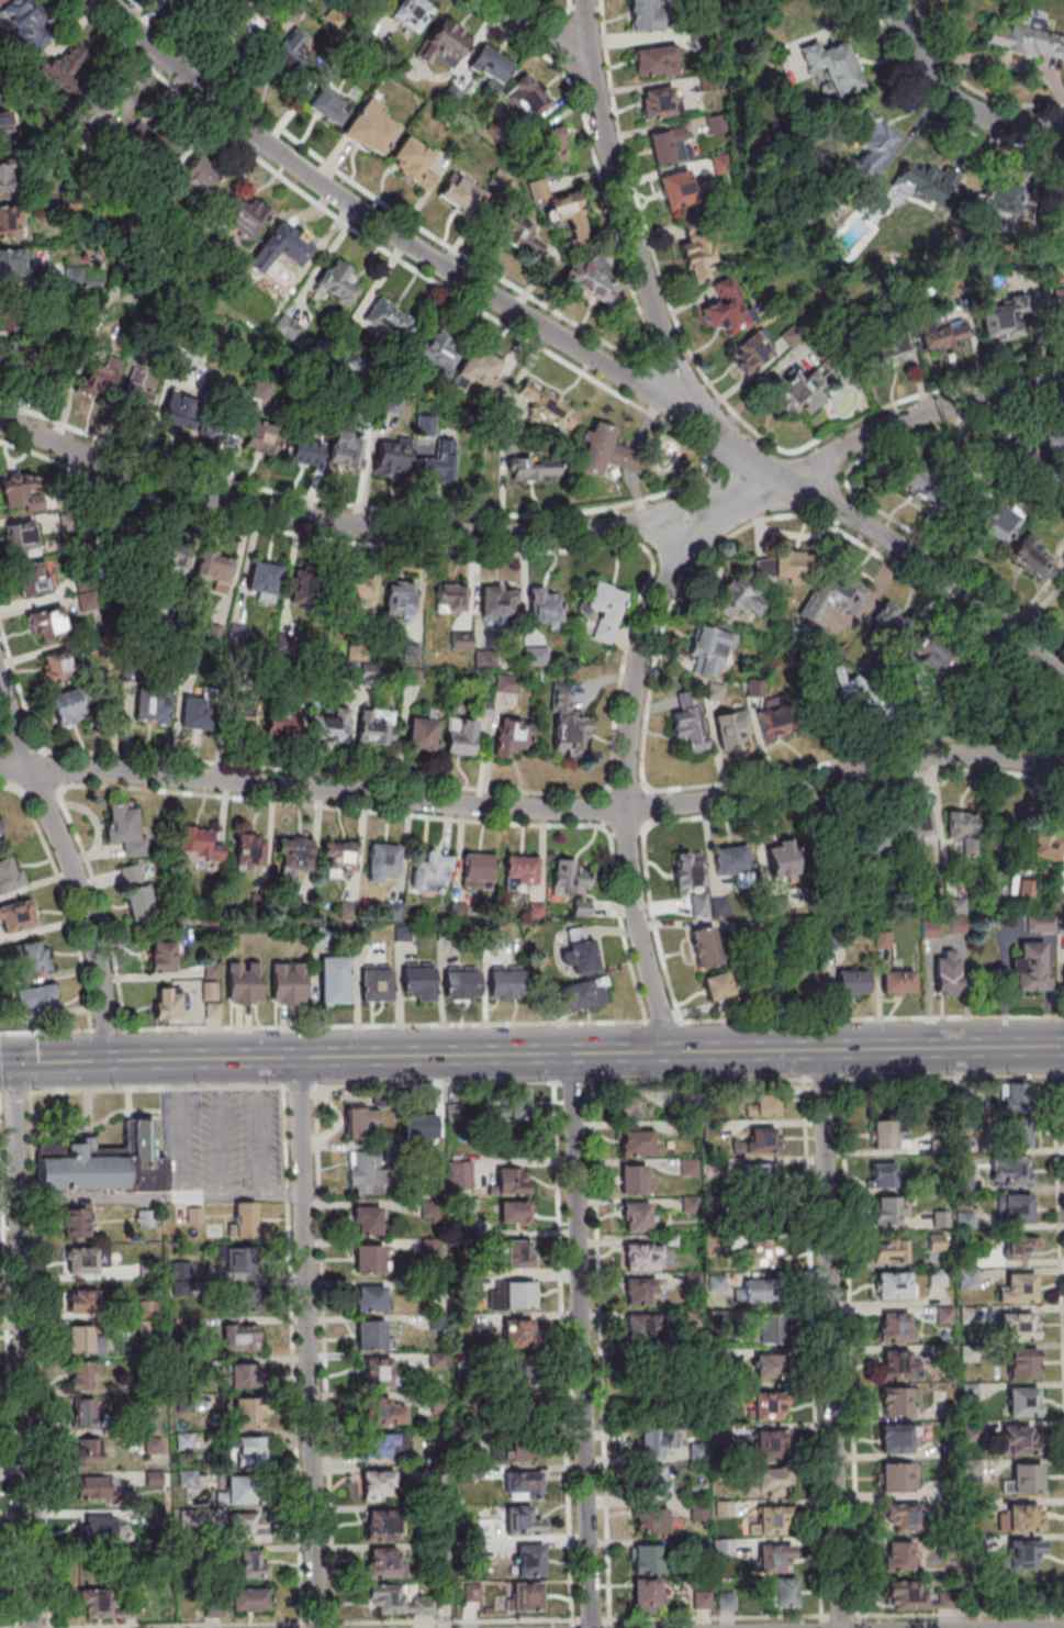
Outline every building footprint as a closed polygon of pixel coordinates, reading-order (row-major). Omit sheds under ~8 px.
[(0,13),(0,19),(31,51),(43,38),(33,27),(41,19),(22,0),(13,0),(0,13)] [(434,7),(423,0),(402,0),(391,17),(416,34),(434,7)] [(630,31),(661,31),(661,0),(630,0),(630,31)] [(263,23),(242,7),(228,25),(249,41),(263,23)] [(452,68),(472,37),(442,17),(417,55),(430,64),(435,57),(452,68)] [(1033,59),(1035,53),(1063,61),(1063,35),(1010,20),(1007,32),(989,27),(984,45),(1033,59)] [(308,72),(296,47),(304,43),(300,34),(264,51),(281,85),(308,72)] [(799,48),(807,73),(819,68),(829,99),(862,88),(846,41),(822,49),(819,41),(799,48)] [(65,86),(91,59),(74,42),(47,68),(65,86)] [(499,89),(514,65),(482,44),(466,68),(499,89)] [(636,78),(678,73),(675,44),(633,49),(636,78)] [(551,102),(525,75),(503,97),(529,123),(551,102)] [(352,105),(323,84),(307,106),(335,127),(352,105)] [(681,114),(677,86),(640,91),(644,119),(681,114)] [(341,134),(379,159),(400,127),(382,116),(386,109),(366,95),(341,134)] [(901,134),(866,109),(859,120),(870,128),(858,144),(866,150),(861,158),(876,169),(901,134)] [(15,111),(0,110),(0,145),(14,146),(15,111)] [(137,127),(141,161),(176,158),(172,124),(137,127)] [(570,161),(560,126),(536,133),(546,167),(570,161)] [(694,158),(688,126),(647,134),(653,166),(694,158)] [(392,156),(400,161),(394,170),(426,190),(436,174),(426,168),(436,153),(406,134),(392,156)] [(224,171),(193,154),(177,183),(208,200),(224,171)] [(893,185),(939,205),(949,182),(904,162),(893,185)] [(0,165),(0,192),(14,192),(14,165),(0,165)] [(658,176),(666,210),(698,202),(690,168),(658,176)] [(487,189),(447,176),(438,204),(477,217),(487,189)] [(572,239),(592,235),(584,190),(548,197),(545,180),(529,183),(532,200),(546,198),(551,221),(568,218),(572,239)] [(1021,192),(987,180),(979,205),(1013,217),(1021,192)] [(269,214),(239,193),(220,221),(250,241),(269,214)] [(21,205),(0,204),(0,237),(21,238),(21,205)] [(536,259),(548,238),(506,213),(494,235),(536,259)] [(687,242),(681,243),(690,281),(718,275),(705,217),(682,222),(687,242)] [(315,243),(276,220),(249,265),(264,274),(276,253),(300,268),(315,243)] [(25,279),(25,249),(0,249),(0,279),(25,279)] [(346,309),(359,288),(349,281),(355,272),(332,256),(312,287),(346,309)] [(608,307),(621,285),(574,257),(561,279),(608,307)] [(753,324),(732,277),(714,285),(720,299),(701,307),(712,331),(725,325),(729,335),(753,324)] [(1054,291),(1054,321),(1063,321),(1063,291),(1054,291)] [(413,316),(376,296),(362,321),(399,341),(413,316)] [(25,308),(0,307),(0,367),(22,368),(25,308)] [(983,338),(1028,337),(1027,308),(982,309),(983,338)] [(919,316),(924,353),(959,349),(958,338),(967,337),(965,320),(945,322),(944,313),(919,316)] [(464,354),(439,326),(416,347),(441,375),(464,354)] [(774,352),(756,331),(730,352),(748,374),(774,352)] [(909,361),(908,338),(870,339),(871,363),(909,361)] [(493,391),(503,361),(470,349),(459,379),(493,391)] [(73,391),(107,401),(116,373),(82,362),(73,391)] [(813,380),(809,385),(790,366),(766,389),(792,415),(801,406),(810,415),(829,396),(813,380)] [(568,432),(581,410),(525,379),(516,395),(530,402),(526,409),(568,432)] [(199,401),(169,391),(161,415),(191,425),(199,401)] [(277,455),(285,430),(250,419),(242,444),(277,455)] [(615,428),(594,422),(592,432),(587,430),(576,470),(601,477),(615,428)] [(1048,472),(1063,470),(1063,431),(1045,432),(1048,472)] [(321,436),(291,436),(291,464),(321,464),(321,436)] [(330,468),(360,467),(358,436),(329,437),(330,468)] [(985,442),(986,475),(1041,472),(1040,455),(1029,456),(1029,440),(985,442)] [(375,473),(401,473),(401,443),(375,443),(375,473)] [(412,457),(412,480),(453,480),(453,444),(444,444),(444,457),(412,457)] [(558,478),(558,457),(508,457),(508,478),(558,478)] [(913,476),(922,491),(950,475),(941,460),(913,476)] [(39,493),(39,476),(2,476),(2,506),(27,506),(27,493),(39,493)] [(1008,544),(1015,512),(985,505),(978,537),(1008,544)] [(15,554),(40,554),(40,533),(15,533),(15,554)] [(1010,554),(1042,583),(1058,564),(1026,536),(1010,554)] [(198,576),(213,581),(210,591),(226,596),(238,559),(206,549),(198,576)] [(808,577),(807,554),(755,555),(756,578),(808,577)] [(246,593),(277,598),(282,567),(252,562),(246,593)] [(22,600),(51,594),(44,563),(16,569),(22,600)] [(866,589),(827,568),(801,616),(816,624),(828,602),(852,615),(866,589)] [(316,570),(293,570),(292,604),(315,605),(316,570)] [(711,600),(728,617),(739,605),(754,619),(769,603),(737,572),(711,600)] [(372,609),(374,577),(345,575),(343,607),(372,609)] [(627,592),(592,580),(581,611),(598,616),(591,638),(609,644),(627,592)] [(415,582),(386,581),(384,617),(414,618),(415,582)] [(436,612),(466,612),(466,584),(436,584),(436,612)] [(517,586),(480,586),(480,617),(517,617),(517,586)] [(561,591),(529,591),(529,624),(561,624),(561,591)] [(912,620),(884,600),(866,626),(894,645),(912,620)] [(27,617),(34,643),(66,635),(60,609),(27,617)] [(697,673),(719,679),(732,633),(697,624),(688,655),(701,659),(697,673)] [(451,651),(473,651),(473,633),(451,633),(451,651)] [(938,677),(953,658),(923,633),(907,653),(938,677)] [(45,682),(69,681),(69,655),(45,655),(45,682)] [(968,705),(1004,705),(1004,674),(968,674),(968,705)] [(572,683),(552,683),(551,751),(588,752),(589,712),(571,711),(572,683)] [(50,707),(65,729),(87,713),(72,691),(50,707)] [(668,710),(670,739),(683,738),(684,753),(703,751),(698,693),(678,695),(679,710),(668,710)] [(860,732),(892,716),(880,693),(848,710),(860,732)] [(168,725),(168,696),(136,696),(136,725),(168,725)] [(182,729),(212,729),(212,698),(182,698),(182,729)] [(236,728),(257,725),(253,703),(233,706),(236,728)] [(756,710),(760,738),(792,734),(788,706),(756,710)] [(348,707),(324,707),(324,739),(348,739),(348,707)] [(356,742),(389,746),(393,712),(359,708),(356,742)] [(714,714),(719,749),(740,746),(738,734),(748,732),(745,710),(714,714)] [(264,736),(297,736),(297,712),(264,712),(264,736)] [(532,721),(497,718),(494,752),(528,755),(532,721)] [(436,752),(437,720),(408,719),(407,751),(436,752)] [(446,722),(446,755),(475,755),(475,722),(446,722)] [(106,804),(106,843),(123,843),(123,857),(147,857),(147,837),(138,837),(138,804),(106,804)] [(932,835),(929,811),(896,815),(900,849),(924,846),(923,836),(932,835)] [(984,812),(947,812),(947,835),(984,835),(984,812)] [(222,861),(224,844),(211,842),(213,830),(180,826),(177,856),(222,861)] [(1063,844),(1063,839),(1047,826),(1028,852),(1048,866),(1063,844)] [(869,854),(893,850),(889,827),(865,831),(869,854)] [(262,868),(262,834),(234,834),(234,868),(262,868)] [(764,847),(774,878),(805,868),(795,837),(764,847)] [(357,870),(357,841),(324,841),(324,870),(357,870)] [(311,869),(311,842),(289,842),(289,851),(282,851),(282,869),(311,869)] [(400,845),(369,843),(368,883),(386,884),(386,875),(398,875),(400,845)] [(752,885),(747,844),(713,848),(716,875),(732,874),(733,887),(752,885)] [(447,886),(452,853),(426,849),(425,862),(413,861),(409,893),(435,896),(436,885),(447,886)] [(675,890),(705,887),(701,850),(671,853),(675,890)] [(461,887),(492,889),(494,854),(463,853),(461,887)] [(23,882),(18,869),(13,871),(7,856),(0,859),(0,892),(23,882)] [(536,888),(536,856),(505,856),(505,888),(536,888)] [(577,860),(550,859),(549,895),(572,896),(572,916),(588,916),(590,869),(576,869),(577,860)] [(142,880),(140,864),(121,867),(124,883),(142,880)] [(131,921),(154,917),(148,885),(125,890),(131,921)] [(707,912),(707,895),(693,895),(693,912),(707,912)] [(2,925),(4,933),(34,925),(27,900),(0,906),(0,925),(2,925)] [(721,963),(714,926),(690,930),(697,968),(721,963)] [(598,970),(593,939),(584,940),(582,927),(566,930),(568,943),(558,945),(561,966),(573,964),(574,975),(598,970)] [(844,934),(822,934),(822,946),(844,946),(844,934)] [(20,944),(25,972),(48,968),(46,958),(45,958),(43,948),(38,949),(36,940),(20,944)] [(149,972),(175,972),(175,942),(149,942),(149,972)] [(1045,977),(1045,943),(1013,943),(1013,991),(1052,991),(1052,977),(1045,977)] [(959,994),(959,951),(935,951),(935,994),(959,994)] [(349,956),(320,956),(320,1005),(349,1005),(349,956)] [(227,1004),(261,1004),(261,962),(227,962),(227,1004)] [(271,1004),(305,1004),(305,963),(271,963),(271,1004)] [(402,965),(402,999),(435,999),(435,965),(402,965)] [(392,1001),(392,966),(361,966),(361,1001),(392,1001)] [(479,999),(479,970),(444,970),(444,999),(479,999)] [(868,971),(836,970),(836,996),(868,996),(868,971)] [(913,994),(913,970),(881,970),(881,994),(913,994)] [(709,1001),(734,993),(727,971),(702,978),(709,1001)] [(488,972),(488,1000),(524,1000),(524,972),(488,972)] [(550,987),(555,1012),(611,1002),(607,978),(550,987)] [(15,990),(19,1008),(26,1006),(27,1015),(56,1010),(52,983),(15,990)] [(153,1019),(182,1019),(182,988),(153,988),(153,1019)] [(1030,1082),(1003,1082),(1003,1108),(1030,1108),(1030,1082)] [(529,1091),(510,1091),(510,1118),(529,1118),(529,1091)] [(649,1094),(619,1094),(619,1117),(649,1117),(649,1094)] [(754,1115),(778,1115),(778,1095),(754,1095),(754,1115)] [(346,1140),(366,1140),(366,1125),(378,1125),(378,1110),(346,1110),(346,1140)] [(436,1115),(403,1115),(403,1140),(436,1140),(436,1115)] [(168,1190),(168,1157),(153,1157),(153,1118),(124,1118),(125,1144),(37,1145),(38,1192),(168,1190)] [(873,1149),(907,1149),(907,1123),(873,1123),(873,1149)] [(619,1128),(619,1155),(655,1155),(655,1128),(619,1128)] [(778,1152),(778,1128),(755,1128),(755,1142),(734,1142),(734,1152),(778,1152)] [(351,1196),(387,1195),(386,1170),(379,1170),(378,1152),(350,1152),(351,1196)] [(992,1185),(1030,1185),(1030,1157),(992,1157),(992,1185)] [(697,1159),(681,1159),(681,1175),(697,1175),(697,1159)] [(450,1191),(471,1191),(471,1162),(450,1162),(450,1191)] [(896,1187),(896,1162),(871,1162),(871,1187),(896,1187)] [(775,1163),(741,1163),(741,1189),(775,1189),(775,1163)] [(618,1193),(651,1193),(651,1165),(618,1165),(618,1193)] [(497,1193),(528,1193),(528,1169),(497,1169),(497,1193)] [(1032,1224),(1032,1195),(1003,1195),(1003,1224),(1032,1224)] [(906,1225),(906,1197),(872,1197),(872,1225),(906,1225)] [(234,1202),(234,1233),(256,1233),(256,1202),(234,1202)] [(498,1223),(529,1223),(529,1202),(498,1202),(498,1223)] [(651,1203),(621,1203),(621,1231),(651,1231),(651,1203)] [(776,1226),(771,1205),(749,1210),(753,1231),(776,1226)] [(383,1236),(383,1208),(352,1208),(352,1236),(383,1236)] [(64,1238),(88,1238),(88,1210),(64,1210),(64,1238)] [(1005,1237),(1005,1260),(1026,1260),(1026,1249),(1045,1249),(1045,1237),(1005,1237)] [(707,1250),(721,1250),(721,1238),(707,1238),(707,1250)] [(747,1265),(778,1265),(778,1239),(747,1239),(747,1265)] [(506,1268),(533,1268),(533,1240),(506,1240),(506,1268)] [(874,1240),(874,1262),(906,1262),(906,1240),(874,1240)] [(622,1270),(663,1270),(663,1243),(622,1243),(622,1270)] [(355,1272),(384,1272),(384,1245),(355,1245),(355,1272)] [(96,1249),(67,1248),(67,1274),(96,1274),(96,1249)] [(228,1273),(254,1273),(254,1248),(228,1248),(228,1273)] [(960,1271),(960,1287),(976,1287),(976,1271),(960,1271)] [(912,1272),(875,1272),(875,1298),(912,1298),(912,1272)] [(997,1303),(1035,1303),(1035,1274),(1007,1274),(1007,1287),(997,1287),(997,1303)] [(655,1279),(625,1279),(625,1304),(655,1304),(655,1279)] [(781,1301),(781,1279),(743,1279),(743,1301),(781,1301)] [(489,1309),(534,1309),(534,1281),(489,1281),(489,1309)] [(253,1286),(231,1286),(231,1307),(253,1307),(253,1286)] [(355,1311),(385,1311),(385,1286),(355,1286),(355,1311)] [(97,1289),(66,1289),(66,1313),(97,1313),(97,1289)] [(878,1313),(878,1341),(909,1341),(909,1313),(878,1313)] [(1038,1339),(1038,1313),(1001,1313),(1001,1339),(1038,1339)] [(781,1314),(753,1314),(753,1344),(781,1344),(781,1314)] [(625,1316),(625,1342),(659,1342),(659,1316),(625,1316)] [(503,1319),(503,1349),(533,1349),(533,1319),(503,1319)] [(357,1349),(386,1349),(386,1320),(357,1320),(357,1349)] [(93,1326),(68,1326),(68,1354),(104,1354),(104,1341),(93,1341),(93,1326)] [(258,1326),(227,1326),(227,1352),(258,1352),(258,1326)] [(1008,1378),(1038,1378),(1038,1349),(1008,1349),(1008,1378)] [(880,1354),(880,1379),(910,1379),(910,1354),(880,1354)] [(753,1379),(783,1379),(783,1355),(753,1355),(753,1379)] [(70,1362),(70,1390),(92,1390),(92,1362),(70,1362)] [(368,1362),(368,1382),(391,1382),(391,1362),(368,1362)] [(534,1387),(534,1362),(508,1362),(508,1387),(534,1387)] [(229,1364),(229,1388),(261,1388),(261,1364),(229,1364)] [(689,1397),(688,1367),(643,1369),(644,1398),(689,1397)] [(911,1387),(880,1387),(880,1416),(911,1416),(911,1387)] [(1038,1387),(1008,1387),(1008,1415),(1038,1415),(1038,1387)] [(521,1394),(507,1407),(521,1424),(536,1411),(521,1394)] [(752,1395),(752,1420),(784,1420),(784,1395),(752,1395)] [(369,1398),(369,1424),(406,1424),(406,1398),(369,1398)] [(233,1399),(233,1430),(262,1430),(262,1399),(233,1399)] [(98,1400),(74,1400),(73,1429),(98,1429),(98,1400)] [(909,1452),(909,1424),(880,1424),(880,1452),(909,1452)] [(1001,1453),(1032,1453),(1032,1426),(1001,1426),(1001,1453)] [(664,1457),(664,1447),(679,1447),(679,1428),(638,1428),(638,1457),(664,1457)] [(788,1431),(756,1431),(756,1456),(788,1456),(788,1431)] [(366,1433),(366,1458),(404,1458),(404,1433),(366,1433)] [(508,1460),(537,1460),(537,1435),(508,1435),(508,1460)] [(233,1438),(233,1466),(263,1466),(263,1438),(233,1438)] [(75,1442),(75,1463),(102,1463),(102,1442),(75,1442)] [(980,1460),(962,1460),(962,1476),(980,1476),(980,1460)] [(880,1493),(911,1493),(911,1463),(880,1463),(880,1493)] [(1012,1464),(1012,1481),(1003,1481),(1003,1492),(1041,1492),(1041,1464),(1012,1464)] [(643,1466),(643,1494),(670,1494),(670,1480),(664,1480),(664,1466),(643,1466)] [(747,1493),(790,1493),(790,1468),(747,1468),(747,1493)] [(361,1502),(396,1502),(396,1471),(361,1471),(361,1502)] [(510,1496),(541,1496),(541,1472),(510,1472),(510,1496)] [(114,1500),(114,1478),(76,1478),(76,1500),(114,1500)] [(226,1492),(216,1492),(216,1505),(261,1505),(261,1478),(226,1478),(226,1492)] [(692,1520),(706,1520),(706,1504),(692,1504),(692,1520)] [(917,1504),(886,1504),(886,1531),(917,1531),(917,1504)] [(1042,1505),(1008,1505),(1008,1530),(1042,1530),(1042,1505)] [(542,1536),(542,1516),(531,1516),(531,1506),(506,1506),(506,1536),(542,1536)] [(634,1532),(669,1532),(669,1508),(644,1508),(644,1519),(634,1519),(634,1532)] [(759,1534),(786,1534),(786,1508),(759,1508),(759,1534)] [(363,1511),(363,1540),(397,1540),(397,1511),(363,1511)] [(228,1541),(266,1541),(266,1514),(228,1514),(228,1541)] [(116,1516),(78,1516),(78,1544),(116,1544),(116,1516)] [(1032,1568),(1032,1556),(1043,1556),(1043,1540),(1010,1540),(1010,1568),(1032,1568)] [(912,1571),(912,1541),(886,1541),(886,1571),(912,1571)] [(542,1544),(517,1544),(517,1575),(542,1575),(542,1544)] [(633,1573),(661,1573),(661,1545),(633,1545),(633,1573)] [(760,1572),(788,1572),(788,1545),(760,1545),(760,1572)] [(405,1577),(405,1548),(367,1548),(367,1577),(405,1577)] [(268,1577),(268,1562),(261,1562),(261,1552),(238,1552),(238,1577),(268,1577)] [(796,1607),(796,1577),(773,1577),(773,1607),(796,1607)] [(633,1614),(663,1614),(663,1579),(633,1579),(633,1614)] [(887,1581),(887,1609),(927,1609),(927,1581),(887,1581)] [(367,1614),(405,1614),(405,1584),(367,1584),(367,1614)] [(540,1587),(508,1587),(508,1610),(540,1610),(540,1587)] [(114,1617),(114,1589),(82,1589),(82,1617),(114,1617)] [(269,1612),(269,1589),(234,1589),(234,1612),(269,1612)] [(410,1616),(435,1616),(435,1598),(410,1598),(410,1616)]
